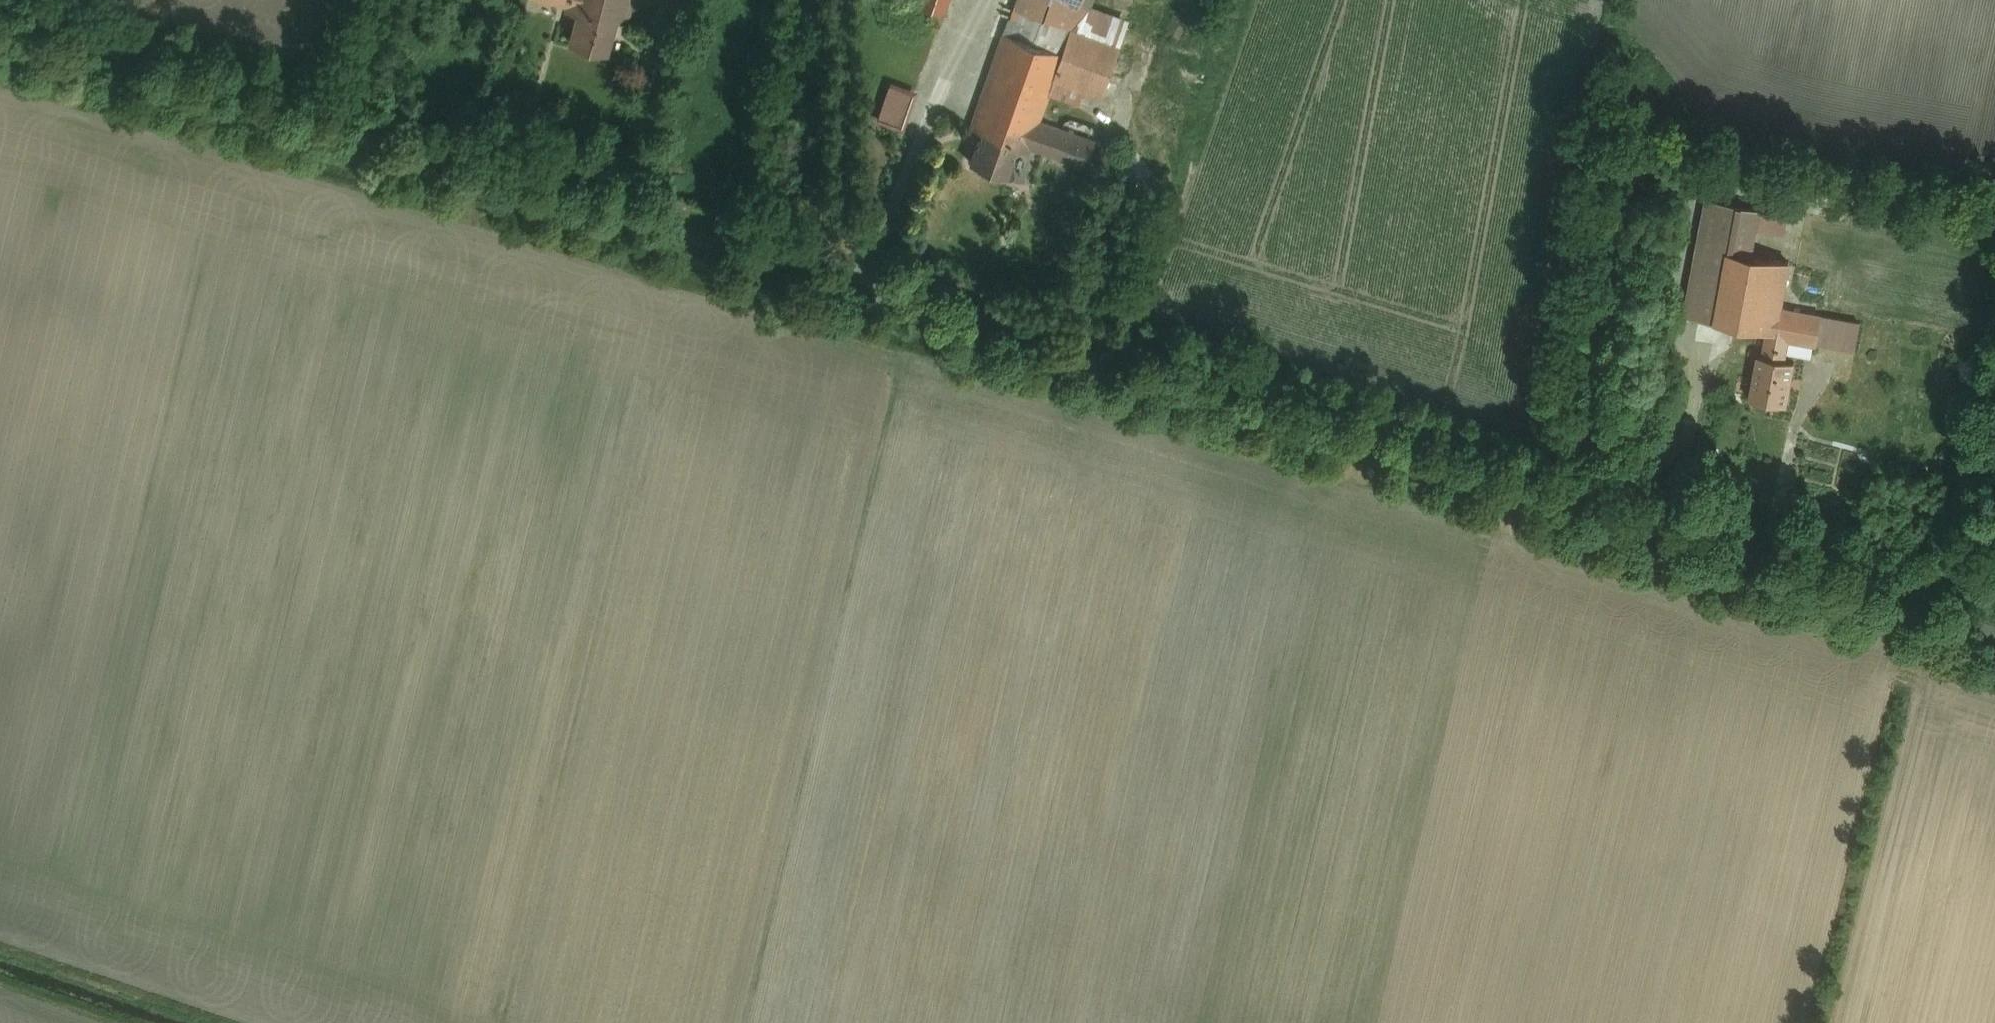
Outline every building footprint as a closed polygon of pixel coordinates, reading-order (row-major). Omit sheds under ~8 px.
[(558,7),(555,20),(568,24),(564,39),(607,51),(615,19),(627,23),(633,0),(532,0),(558,7)] [(914,3),(946,15),(952,0),(915,0),(914,3)] [(1016,142),(1084,167),(1094,138),(1038,117),(1046,93),(1078,104),(1083,90),(1102,97),(1130,20),(1080,2),(1081,0),(1014,0),(957,156),(1005,173),(1016,142)] [(895,128),(909,90),(880,80),(866,117),(895,128)] [(1703,197),(1687,323),(1769,333),(1766,361),(1757,360),(1751,406),(1786,411),(1792,364),(1787,363),(1789,346),(1855,354),(1858,327),(1781,317),(1788,260),(1761,257),(1762,243),(1789,246),(1794,209),(1703,197)]
